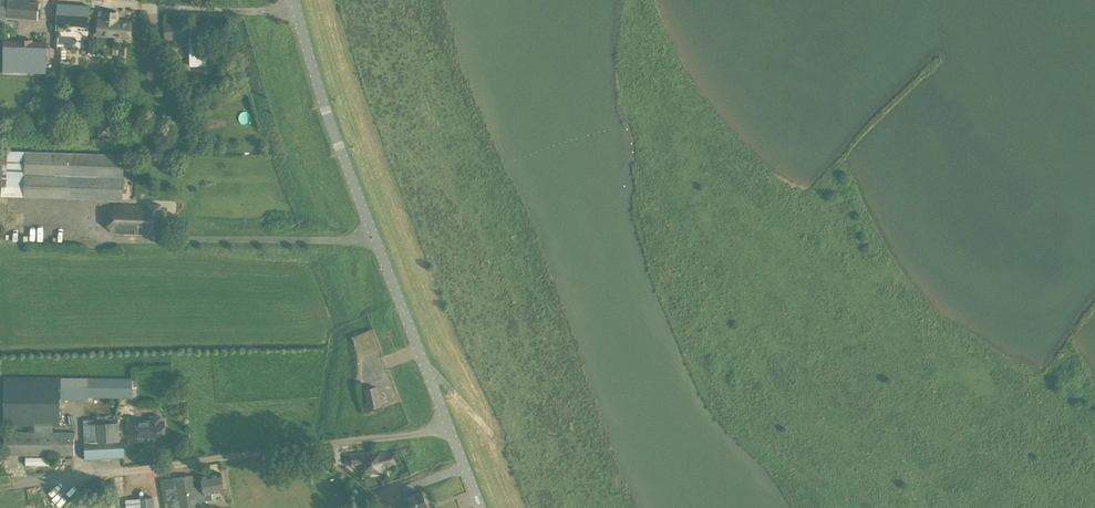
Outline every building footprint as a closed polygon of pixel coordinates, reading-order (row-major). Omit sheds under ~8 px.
[(7,20),(8,17),(38,19),(39,3),(29,3),(29,0),(26,0),(0,0),(0,20),(7,20)] [(59,4),(57,23),(65,24),(66,5),(59,4)] [(82,6),(80,25),(88,26),(90,6),(82,6)] [(131,23),(117,21),(118,13),(104,12),(103,20),(99,20),(97,35),(130,38),(131,23)] [(187,21),(164,23),(166,40),(188,38),(187,21)] [(190,66),(206,66),(205,30),(190,31),(190,66)] [(19,40),(19,42),(5,41),(4,72),(47,73),(47,43),(33,42),(33,40),(19,40)] [(167,42),(160,47),(167,57),(174,53),(167,42)] [(99,125),(99,136),(110,136),(110,125),(99,125)] [(196,146),(203,147),(205,139),(198,138),(196,146)] [(2,187),(2,196),(25,196),(122,200),(124,155),(26,152),(7,151),(6,187),(2,187)] [(113,233),(160,234),(161,205),(148,204),(148,206),(114,205),(113,233)] [(369,334),(358,337),(363,353),(374,349),(369,334)] [(3,456),(74,456),(74,432),(52,432),(52,426),(59,426),(59,378),(4,377),(4,425),(34,425),(34,432),(4,431),(3,456)] [(61,378),(61,399),(84,399),(84,397),(132,397),(132,379),(61,378)] [(177,385),(172,385),(173,400),(182,400),(181,385),(177,385)] [(366,410),(381,406),(376,387),(365,389),(367,402),(364,403),(366,410)] [(164,426),(163,421),(160,421),(160,416),(150,417),(150,421),(136,422),(136,441),(164,440),(164,434),(165,433),(165,428),(164,426)] [(123,442),(119,442),(117,418),(82,420),(85,460),(125,458),(123,442)] [(352,456),(352,464),(366,463),(366,470),(379,469),(397,464),(393,451),(377,458),(376,457),(373,457),(373,454),(352,456)] [(194,490),(192,476),(161,480),(166,507),(197,507),(196,502),(212,500),(211,493),(224,491),(221,473),(201,477),(203,488),(194,490)] [(428,507),(422,492),(401,500),(404,507),(425,507),(428,507)] [(126,507),(154,507),(153,498),(125,500),(126,507)]
